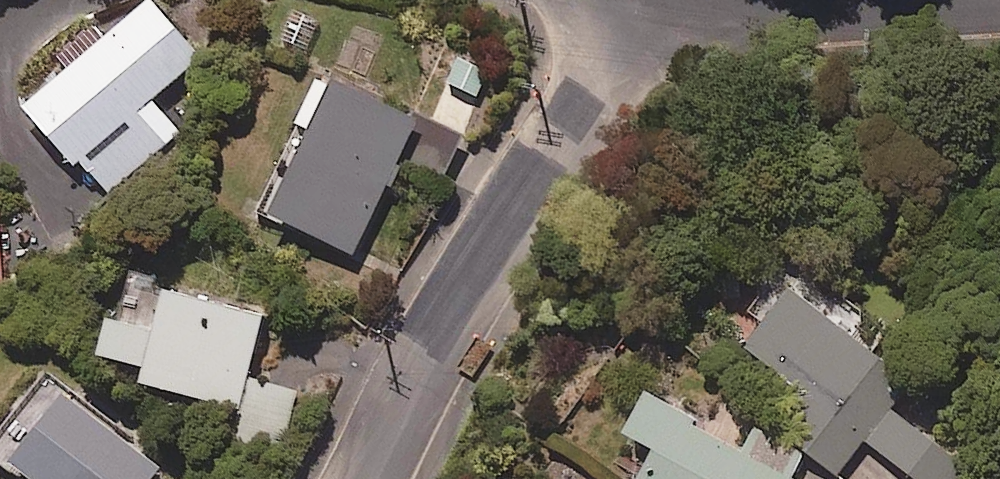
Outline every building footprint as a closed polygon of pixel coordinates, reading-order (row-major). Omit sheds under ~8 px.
[(157,0),(150,0),(30,103),(108,194),(181,131),(153,99),(204,55),(157,0)] [(496,65),(463,50),(433,119),(445,124),(427,165),(449,174),(496,65)] [(423,118),(326,70),(303,116),(317,123),(273,211),(356,252),(423,118)] [(794,284),(711,392),(802,461),(810,450),(839,473),(866,438),(919,478),(987,478),(913,421),(935,393),(794,284)] [(266,312),(168,287),(158,325),(109,313),(99,351),(148,364),(144,382),(290,418),(297,389),(249,377),(266,312)] [(47,372),(0,430),(0,452),(34,478),(154,478),(164,466),(47,372)] [(653,390),(610,464),(636,478),(796,478),(697,423),(701,417),(653,390)]
